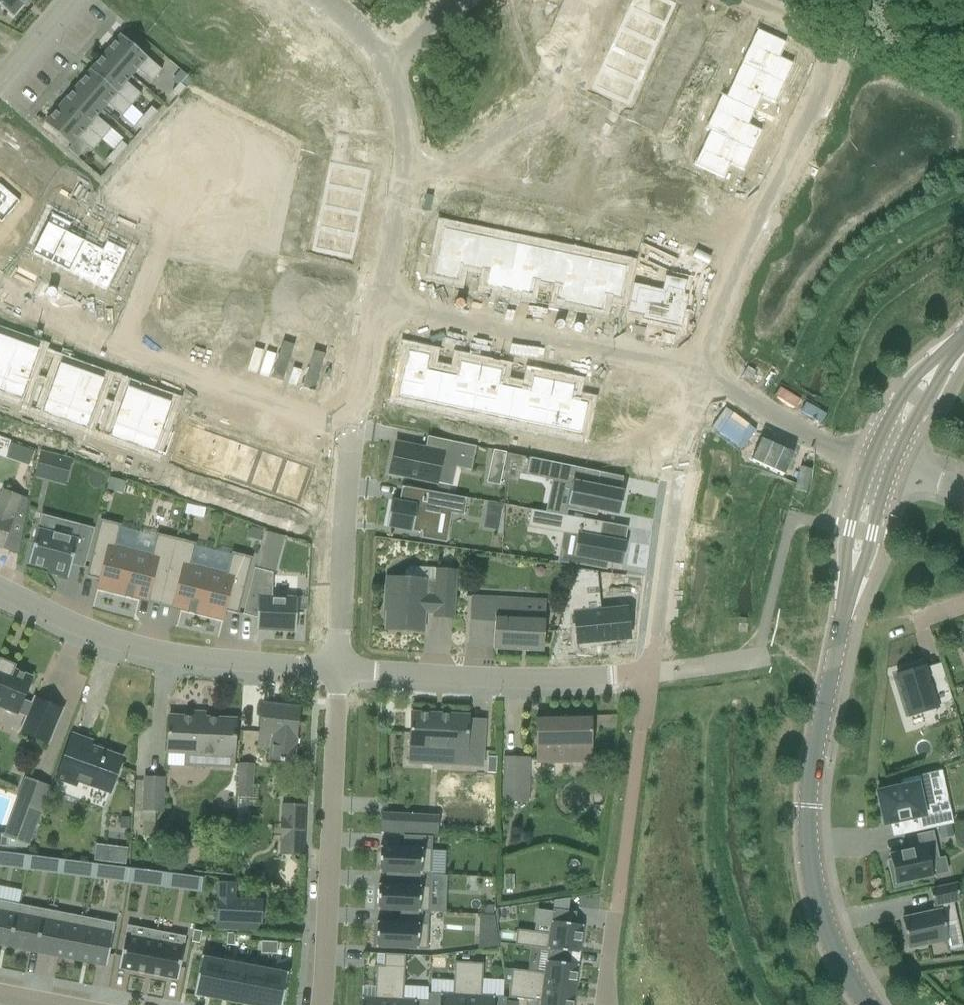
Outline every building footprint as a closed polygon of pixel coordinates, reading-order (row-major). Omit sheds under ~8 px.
[(12,15),(25,0),(0,0),(0,4),(12,15)] [(661,23),(671,2),(665,0),(628,0),(625,7),(661,23)] [(625,7),(616,26),(652,43),(661,23),(625,7)] [(684,34),(696,39),(700,30),(689,25),(684,34)] [(643,62),(652,43),(616,26),(607,46),(643,62)] [(739,61),(783,81),(792,61),(778,55),(785,41),(755,27),(739,61)] [(692,48),(696,39),(684,34),(680,43),(692,48)] [(106,53),(132,76),(137,69),(152,82),(162,70),(121,35),(106,53)] [(634,82),(643,62),(607,46),(598,66),(634,82)] [(106,53),(91,70),(132,106),(141,94),(127,82),(132,76),(106,53)] [(739,61),(724,95),(753,109),(760,95),(773,101),(783,81),(739,61)] [(671,64),(666,73),(678,78),(682,69),(671,64)] [(634,82),(598,66),(589,86),(625,103),(634,82)] [(132,106),(91,70),(76,87),(102,110),(108,104),(122,117),(132,106)] [(678,78),(666,73),(662,82),(674,87),(678,78)] [(180,83),(172,92),(178,97),(186,88),(180,83)] [(102,110),(76,87),(61,105),(102,140),(112,129),(97,116),(102,110)] [(753,109),(724,95),(708,129),(752,149),(761,129),(747,122),(753,109)] [(102,140),(61,105),(45,123),(72,146),(78,139),(92,151),(102,140)] [(151,107),(144,116),(150,121),(157,112),(151,107)] [(579,108),(560,126),(594,160),(618,136),(648,150),(655,136),(596,108),(587,116),(579,108)] [(142,130),(150,121),(144,116),(136,125),(142,130)] [(650,127),(661,132),(665,123),(654,118),(650,127)] [(566,188),(594,160),(560,126),(543,143),(559,158),(547,170),(566,188)] [(742,169),(752,149),(708,129),(692,163),(722,177),(729,163),(742,169)] [(122,142),(114,150),(120,156),(128,147),(122,142)] [(120,156),(114,150),(106,159),(112,165),(120,156)] [(322,187),(361,194),(365,172),(327,164),(322,187)] [(302,183),(304,173),(292,170),(290,180),(302,183)] [(302,183),(290,180),(288,190),(300,193),(302,183)] [(357,216),(361,194),(322,187),(318,208),(357,216)] [(9,205),(0,197),(0,216),(9,205)] [(318,208),(314,229),(352,237),(357,216),(318,208)] [(496,222),(498,214),(486,212),(485,220),(496,222)] [(284,213),(282,223),(294,225),(296,215),(284,213)] [(292,235),(294,225),(282,223),(280,233),(292,235)] [(29,256),(48,266),(64,233),(45,224),(29,256)] [(569,237),(570,229),(559,227),(557,235),(569,237)] [(473,267),(479,235),(442,228),(432,275),(455,280),(458,264),(473,267)] [(352,237),(314,229),(309,251),(348,259),(352,237)] [(82,242),(64,233),(48,266),(66,275),(82,242)] [(506,290),(516,243),(479,235),(473,267),(487,271),(484,285),(506,290)] [(66,275),(85,284),(100,251),(82,242),(66,275)] [(516,243),(506,290),(528,294),(531,279),(545,282),(552,250),(516,243)] [(642,260),(675,276),(682,261),(645,244),(642,260)] [(588,257),(552,250),(545,282),(560,285),(557,300),(579,304),(588,257)] [(120,261),(100,251),(85,284),(104,293),(120,261)] [(588,257),(579,304),(601,309),(604,294),(619,297),(626,265),(588,257)] [(685,331),(692,297),(688,296),(691,283),(669,279),(666,292),(652,289),(637,286),(631,315),(646,318),(645,323),(685,331)] [(0,383),(14,343),(0,338),(0,383)] [(37,351),(14,343),(0,383),(23,391),(18,406),(29,410),(37,388),(26,384),(37,351)] [(397,397),(434,405),(441,373),(426,370),(429,355),(406,351),(397,397)] [(471,412),(480,365),(458,361),(455,376),(441,373),(434,405),(471,412)] [(48,392),(37,388),(29,410),(40,414),(44,405),(66,413),(80,373),(58,365),(48,392)] [(471,412),(507,419),(513,387),(498,385),(501,370),(480,365),(471,412)] [(97,434),(104,411),(93,407),(102,381),(80,373),(66,413),(88,421),(85,430),(97,434)] [(528,390),(513,387),(507,419),(543,427),(553,380),(530,376),(528,390)] [(553,380),(543,427),(581,434),(587,402),(571,399),(574,384),(553,380)] [(104,411),(97,434),(108,438),(111,429),(134,436),(148,396),(125,389),(116,415),(104,411)] [(161,431),(170,404),(148,396),(134,436),(156,444),(153,453),(164,457),(172,435),(161,431)] [(194,470),(207,433),(181,424),(168,461),(194,470)] [(194,470),(219,479),(232,442),(207,433),(194,470)] [(397,443),(390,473),(437,483),(441,465),(472,471),(477,447),(428,437),(425,449),(397,443)] [(257,450),(232,442),(219,479),(244,488),(257,450)] [(257,450),(244,488),(269,496),(282,459),(257,450)] [(502,469),(506,453),(494,451),(491,467),(502,469)] [(42,452),(35,478),(46,481),(54,455),(42,452)] [(597,486),(600,472),(530,458),(527,476),(572,485),(567,510),(597,516),(598,511),(620,515),(624,492),(597,486)] [(282,459),(269,496),(295,505),(308,468),(282,459)] [(107,489),(122,493),(125,482),(110,478),(107,489)] [(156,481),(152,493),(162,496),(166,484),(156,481)] [(406,503),(392,500),(387,527),(433,535),(438,511),(464,516),(467,498),(403,487),(403,488),(408,489),(406,503)] [(2,549),(21,497),(2,490),(0,496),(0,548),(2,549)] [(200,502),(210,505),(214,494),(205,490),(200,502)] [(224,497),(214,494),(210,505),(219,509),(224,497)] [(486,515),(500,518),(503,506),(488,503),(486,515)] [(194,506),(187,505),(184,515),(191,516),(194,506)] [(260,523),(264,511),(255,508),(250,520),(260,523)] [(531,510),(528,527),(577,536),(573,559),(603,565),(603,562),(623,565),(627,542),(601,538),(604,523),(531,510)] [(264,511),(260,523),(269,526),(274,514),(264,511)] [(101,520),(86,577),(99,580),(97,589),(118,594),(130,550),(116,546),(121,525),(101,520)] [(72,565),(84,568),(95,529),(81,525),(77,540),(38,529),(29,564),(55,571),(54,575),(68,579),(72,565)] [(262,531),(251,527),(248,538),(260,541),(262,531)] [(130,550),(118,594),(140,600),(149,602),(151,593),(163,596),(177,539),(157,534),(156,536),(139,532),(134,551),(130,550)] [(265,532),(255,569),(273,573),(274,574),(281,550),(278,550),(282,536),(265,532)] [(177,539),(163,596),(174,598),(172,608),(180,610),(202,615),(213,571),(209,570),(191,565),(196,546),(197,544),(177,539)] [(213,571),(202,615),(224,621),(226,611),(239,615),(253,558),(232,553),(227,574),(213,571)] [(255,569),(243,615),(257,618),(257,630),(296,632),(298,598),(272,597),(273,573),(255,569)] [(556,633),(576,631),(577,643),(629,639),(627,610),(586,614),(584,588),(598,587),(596,572),(577,569),(556,633)] [(453,618),(456,571),(437,570),(436,580),(387,578),(385,611),(388,611),(386,630),(423,632),(425,607),(435,608),(434,617),(453,618)] [(494,649),(543,651),(545,617),(522,616),(523,599),(472,596),(469,646),(470,646),(470,643),(494,644),(494,649)] [(27,717),(21,732),(48,743),(62,710),(35,698),(33,704),(23,700),(32,678),(13,670),(15,666),(0,660),(0,661),(0,707),(17,714),(18,713),(27,717)] [(931,684),(925,666),(896,675),(909,717),(938,708),(937,705),(952,701),(946,680),(931,684)] [(295,752),(300,708),(263,703),(258,746),(269,748),(267,760),(293,763),(295,752)] [(469,716),(412,713),(410,747),(438,748),(437,764),(482,767),(483,749),(467,749),(469,716)] [(591,763),(591,748),(591,715),(536,717),(538,764),(591,763)] [(184,755),(184,765),(233,767),(234,755),(236,720),(169,717),(167,754),(184,755)] [(74,736),(58,777),(76,784),(77,781),(110,793),(122,758),(89,747),(91,741),(74,736)] [(497,757),(487,757),(487,773),(496,774),(497,757)] [(520,796),(520,787),(520,759),(504,759),(504,796),(520,796)] [(239,797),(256,797),(257,762),(240,762),(239,797)] [(877,792),(882,815),(884,825),(890,823),(891,824),(918,817),(921,831),(939,827),(952,824),(949,809),(935,812),(927,775),(901,781),(902,786),(877,792)] [(24,777),(16,801),(12,810),(37,820),(41,810),(50,786),(24,777)] [(162,812),(164,778),(145,777),(144,811),(162,812)] [(303,855),(305,805),(282,804),(280,854),(303,855)] [(382,814),(381,832),(423,834),(424,816),(382,814)] [(954,836),(952,824),(939,827),(942,838),(954,836)] [(891,871),(894,887),(910,884),(909,882),(933,877),(929,860),(938,858),(932,832),(909,837),(912,850),(889,855),(893,871),(891,871)] [(380,847),(379,873),(402,874),(431,875),(445,876),(446,852),(432,852),(432,837),(404,836),(403,848),(380,847)] [(16,854),(14,869),(26,871),(28,856),(16,854)] [(48,858),(47,874),(58,875),(60,860),(48,858)] [(83,863),(81,878),(93,879),(95,864),(83,863)] [(116,867),(114,882),(126,884),(128,868),(116,867)] [(155,871),(153,885),(165,887),(167,873),(155,871)] [(378,884),(377,910),(400,911),(429,912),(431,875),(402,874),(401,885),(378,884)] [(191,876),(189,890),(201,891),(203,877),(191,876)] [(902,919),(903,922),(909,948),(947,940),(943,923),(956,920),(952,903),(960,901),(956,885),(931,890),(934,906),(935,905),(936,911),(902,919)] [(220,926),(264,928),(265,904),(239,903),(239,887),(221,886),(220,926)] [(11,948),(19,905),(0,901),(0,946),(11,948)] [(41,937),(47,938),(52,911),(19,905),(11,948),(38,953),(41,937)] [(494,906),(486,905),(486,914),(494,914),(494,906)] [(518,930),(516,945),(548,949),(572,952),(580,953),(584,926),(576,925),(577,913),(553,910),(550,934),(518,930)] [(85,917),(52,911),(47,938),(53,939),(50,955),(77,961),(85,917)] [(377,922),(376,948),(417,950),(427,950),(429,912),(400,911),(400,923),(377,922)] [(85,917),(77,961),(107,966),(115,923),(85,917)] [(148,974),(157,931),(127,925),(119,968),(148,974)] [(186,937),(157,931),(148,974),(178,980),(186,937)] [(195,931),(192,941),(199,943),(201,933),(195,931)] [(235,946),(235,940),(236,933),(227,933),(226,945),(235,946)] [(498,938),(478,937),(478,950),(499,947),(498,938)] [(262,942),(261,954),(269,955),(270,943),(262,942)] [(270,943),(269,955),(277,955),(278,943),(270,943)] [(512,969),(510,984),(574,992),(578,965),(570,964),(572,952),(548,949),(545,973),(512,969)] [(384,954),(384,966),(391,967),(405,968),(406,955),(384,954)] [(202,956),(194,996),(196,996),(216,1000),(217,998),(223,963),(224,960),(203,956),(202,956)] [(217,998),(216,1000),(237,1004),(238,1002),(245,967),(245,964),(224,960),(223,963),(217,998)] [(428,1004),(467,1004),(469,963),(455,962),(454,981),(453,995),(431,993),(428,993),(428,1002),(428,1004)] [(467,1004),(506,1004),(507,998),(481,996),(483,964),(469,963),(467,1004)] [(237,1004),(240,1004),(259,1004),(266,971),(266,968),(245,964),(245,967),(238,1002),(237,1004)] [(362,1004),(389,1004),(391,967),(384,966),(377,966),(375,999),(362,998),(362,1004)] [(389,1004),(428,1004),(428,1002),(428,993),(429,987),(404,986),(405,968),(391,967),(389,1004)] [(289,973),(287,972),(266,968),(266,971),(259,1004),(282,1004),(289,973)] [(508,997),(542,1001),(541,1004),(573,1004),(574,992),(510,984),(508,997)]
